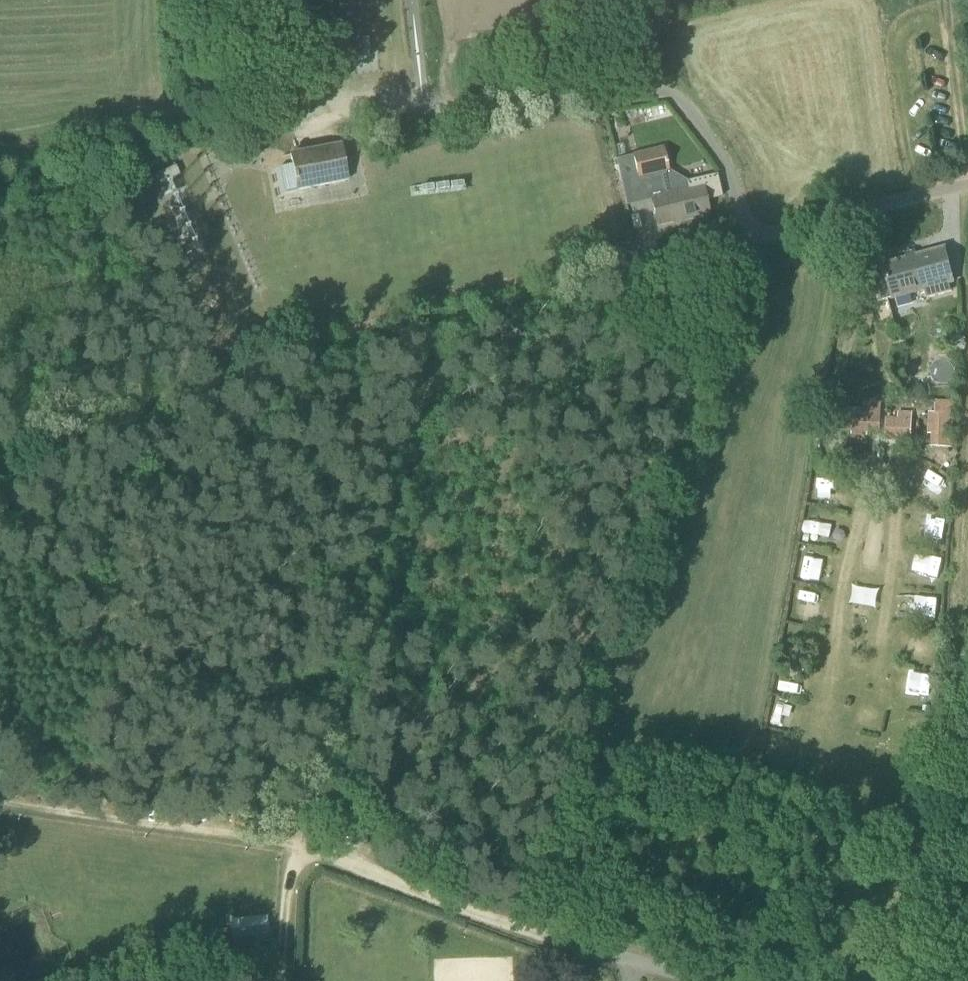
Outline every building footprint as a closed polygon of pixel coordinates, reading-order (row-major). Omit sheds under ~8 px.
[(342,145),(290,155),(297,190),(349,180),(342,145)] [(632,155),(638,179),(670,171),(664,148),(632,155)] [(172,227),(184,255),(211,244),(203,225),(201,226),(181,177),(170,181),(179,204),(176,205),(183,222),(172,227)] [(689,190),(672,194),(652,199),(658,225),(709,213),(701,180),(688,183),(689,190)] [(881,266),(890,299),(949,283),(953,282),(943,250),(881,266)] [(864,401),(864,410),(839,409),(838,432),(852,432),(852,444),(868,445),(868,433),(881,434),(882,402),(864,401)] [(935,401),(935,413),(929,413),(928,435),(934,435),(933,447),(952,448),(954,402),(935,401)] [(912,443),(913,419),(914,413),(899,412),(898,419),(887,418),(886,441),(912,443)] [(915,486),(930,494),(940,475),(926,467),(915,486)] [(915,515),(914,534),(932,535),(933,517),(915,515)] [(912,556),(909,573),(938,577),(940,561),(912,556)] [(803,577),(831,582),(835,562),(807,557),(803,577)] [(903,612),(935,617),(938,598),(906,593),(903,612)] [(821,614),(823,598),(797,594),(795,610),(821,614)] [(798,693),(799,684),(811,686),(813,674),(782,669),(779,689),(798,693)] [(901,673),(899,692),(917,694),(920,675),(901,673)] [(231,917),(232,928),(268,926),(268,915),(231,917)] [(234,948),(270,945),(268,928),(233,932),(234,948)]
